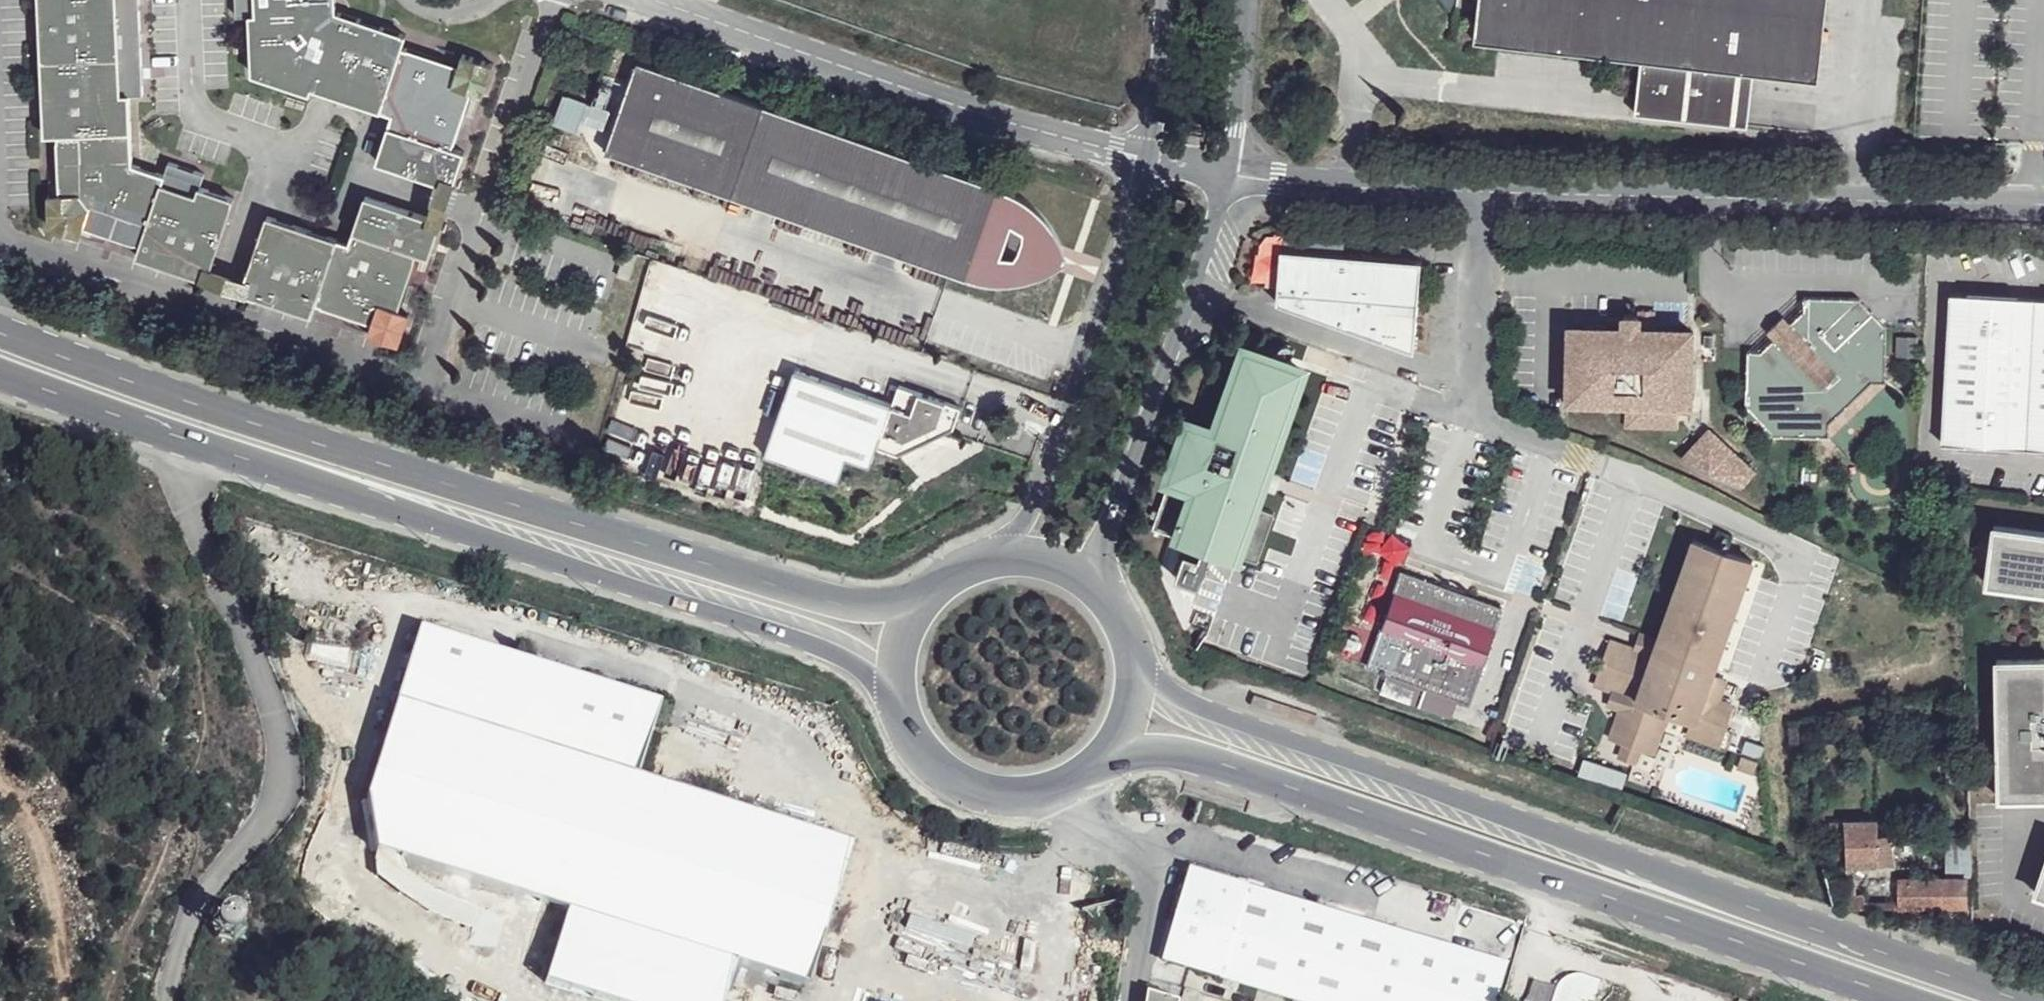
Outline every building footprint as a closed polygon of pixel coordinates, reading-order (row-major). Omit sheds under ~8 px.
[(197,283),(225,202),(192,190),(196,178),(160,164),(155,178),(125,166),(122,97),(140,96),(135,0),(32,0),(39,137),(51,136),(53,196),(40,197),(41,229),(71,239),(74,228),(131,248),(127,259),(197,283)] [(446,189),(459,154),(447,149),(468,93),(480,97),(491,66),(461,55),(455,67),(399,47),(403,35),(334,10),(334,0),(233,0),(234,16),(245,15),(248,73),(305,93),(308,86),(387,115),(370,161),(446,189)] [(1455,24),(1458,0),(1436,0),(1455,24)] [(1472,44),(1636,63),(1630,116),(1725,126),(1731,72),(1748,73),(1816,79),(1824,0),(1477,0),(1472,44)] [(601,154),(729,198),(763,104),(636,60),(601,154)] [(1731,72),(1725,126),(1741,127),(1748,73),(1731,72)] [(576,127),(585,101),(563,93),(554,119),(576,127)] [(763,104),(729,198),(980,286),(993,289),(1008,289),(1026,284),(1059,266),(1064,261),(1060,248),(1047,223),(1021,196),(1008,190),(763,104)] [(360,339),(390,349),(402,319),(388,314),(409,256),(422,261),(434,225),(358,198),(342,246),(260,217),(232,294),(302,319),(307,307),(364,327),(360,339)] [(1422,261),(1282,248),(1275,304),(1411,351),(1422,261)] [(614,277),(626,281),(634,256),(622,252),(614,277)] [(1953,295),(1940,440),(2043,447),(2043,298),(1953,295)] [(1776,437),(1831,439),(1831,424),(1872,383),(1887,384),(1888,330),(1860,300),(1803,299),(1803,313),(1788,327),(1780,320),(1766,334),(1773,341),(1758,356),(1748,356),(1747,409),(1776,437)] [(1637,319),(1637,332),(1652,332),(1652,311),(1637,311),(1637,319)] [(1566,332),(1566,400),(1690,397),(1691,332),(1652,332),(1637,332),(1637,319),(1635,316),(1622,316),(1620,320),(1620,332),(1566,332)] [(1260,468),(1270,472),(1277,453),(1268,449),(1297,367),(1244,349),(1215,430),(1187,421),(1149,526),(1198,544),(1208,548),(1230,556),(1230,553),(1255,562),(1272,514),(1256,508),(1263,489),(1254,486),(1260,468)] [(763,458),(836,482),(844,457),(870,466),(875,448),(897,455),(952,427),(960,406),(896,386),(889,404),(792,373),(763,458)] [(1690,397),(1566,400),(1567,409),(1629,408),(1677,407),(1690,406),(1690,397)] [(1677,407),(1630,408),(1630,425),(1678,424),(1677,407)] [(1753,469),(1707,426),(1679,457),(1739,485),(1753,469)] [(1263,489),(1270,472),(1260,468),(1254,486),(1263,489)] [(1988,529),(1979,586),(2043,596),(2043,537),(1988,529)] [(1680,739),(1711,751),(1725,710),(1711,704),(1718,684),(1705,679),(1746,563),(1687,541),(1652,642),(1635,635),(1629,652),(1606,643),(1590,686),(1604,692),(1600,707),(1612,712),(1602,741),(1617,746),(1612,761),(1627,766),(1633,753),(1646,757),(1660,716),(1684,724),(1680,739)] [(1208,548),(1198,544),(1195,555),(1181,550),(1171,576),(1195,585),(1208,548)] [(387,567),(389,561),(364,553),(362,559),(387,567)] [(1459,596),(1433,586),(1396,572),(1361,667),(1461,705),(1496,609),(1459,596)] [(1436,579),(1433,586),(1459,596),(1462,589),(1436,579)] [(373,829),(379,844),(570,905),(560,937),(545,983),(604,1000),(728,1000),(734,981),(741,960),(800,978),(813,980),(857,840),(642,768),(665,696),(422,620),(385,740),(368,788),(373,829)] [(2043,800),(2043,662),(1995,662),(1995,800),(2043,800)] [(1728,774),(1743,779),(1748,766),(1733,760),(1728,774)] [(1832,869),(1892,866),(1891,854),(1889,850),(1888,837),(1879,837),(1878,823),(1830,826),(1832,869)] [(1971,880),(1970,840),(1942,839),(1943,880),(1963,880),(1971,880)] [(2028,895),(2043,901),(2043,853),(2028,895)] [(1232,984),(1268,993),(1299,905),(1188,875),(1163,967),(1182,972),(1191,974),(1216,980),(1214,989),(1229,994),(1232,984)] [(1846,908),(1847,909),(1861,908),(1861,897),(1852,897),(1851,880),(1845,879),(1846,908)] [(1963,880),(1943,880),(1898,880),(1898,908),(1963,908),(1963,880)] [(1268,993),(1297,1000),(1500,1000),(1510,960),(1299,905),(1268,993)] [(240,914),(235,911),(229,909),(224,910),(219,914),(216,919),(215,924),(216,930),(220,934),(225,937),(231,937),(237,935),(241,931),(243,925),(242,920),(240,914)] [(1191,974),(1182,972),(1180,977),(1189,980),(1191,974)] [(1598,978),(1578,973),(1565,975),(1557,986),(1532,979),(1524,1000),(1592,1000),(1598,978)] [(1186,992),(1189,980),(1180,977),(1177,990),(1186,992)] [(1211,999),(1216,1000),(1227,1000),(1229,994),(1214,989),(1211,999)] [(1186,992),(1177,990),(1173,1000),(1183,1000),(1186,992)]
